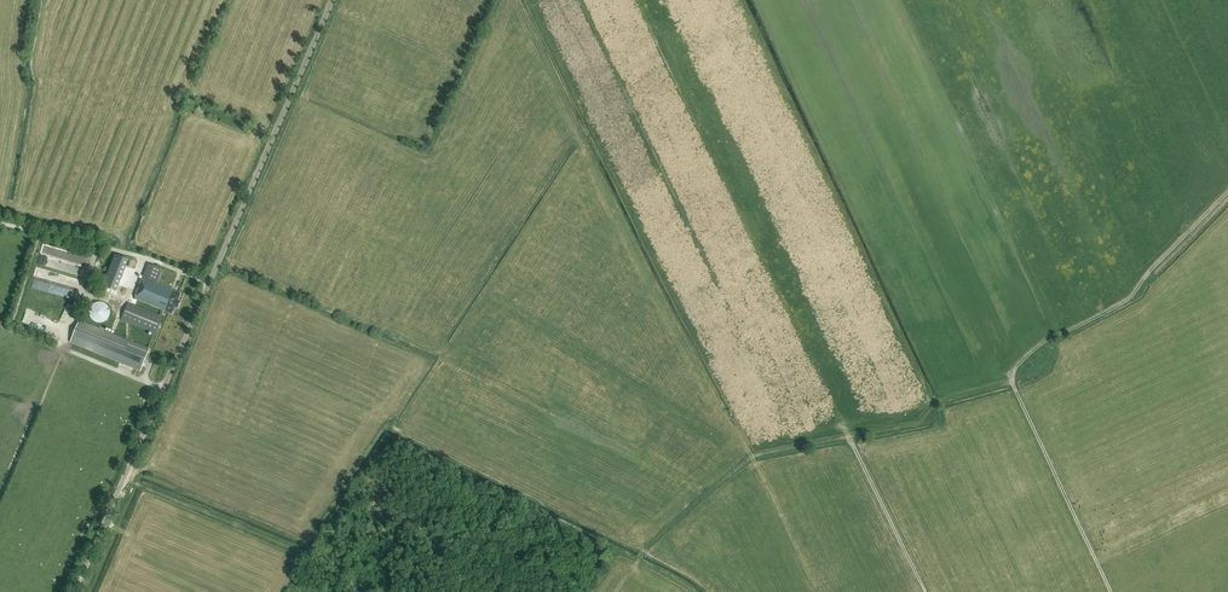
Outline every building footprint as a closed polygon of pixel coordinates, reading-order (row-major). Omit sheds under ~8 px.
[(119,256),(106,287),(120,293),(133,261),(119,256)] [(157,282),(163,268),(147,262),(142,276),(157,282)] [(143,278),(134,299),(173,314),(176,307),(178,308),(181,302),(178,301),(181,293),(143,278)] [(108,317),(109,316),(109,315),(110,313),(110,312),(110,310),(109,309),(109,308),(108,307),(107,305),(107,304),(105,304),(104,303),(103,302),(102,302),(100,302),(99,302),(97,302),(96,302),(95,303),(94,303),(93,304),(92,305),(91,306),(90,307),(89,309),(89,310),(89,311),(89,313),(89,314),(90,316),(90,317),(91,318),(92,319),(93,320),(94,321),(95,322),(96,322),(98,322),(99,322),(101,322),(102,322),(103,322),(104,321),(106,320),(107,319),(108,318),(108,317)] [(156,334),(163,316),(128,302),(121,320),(156,334)] [(140,371),(150,348),(79,320),(70,342),(140,371)]
